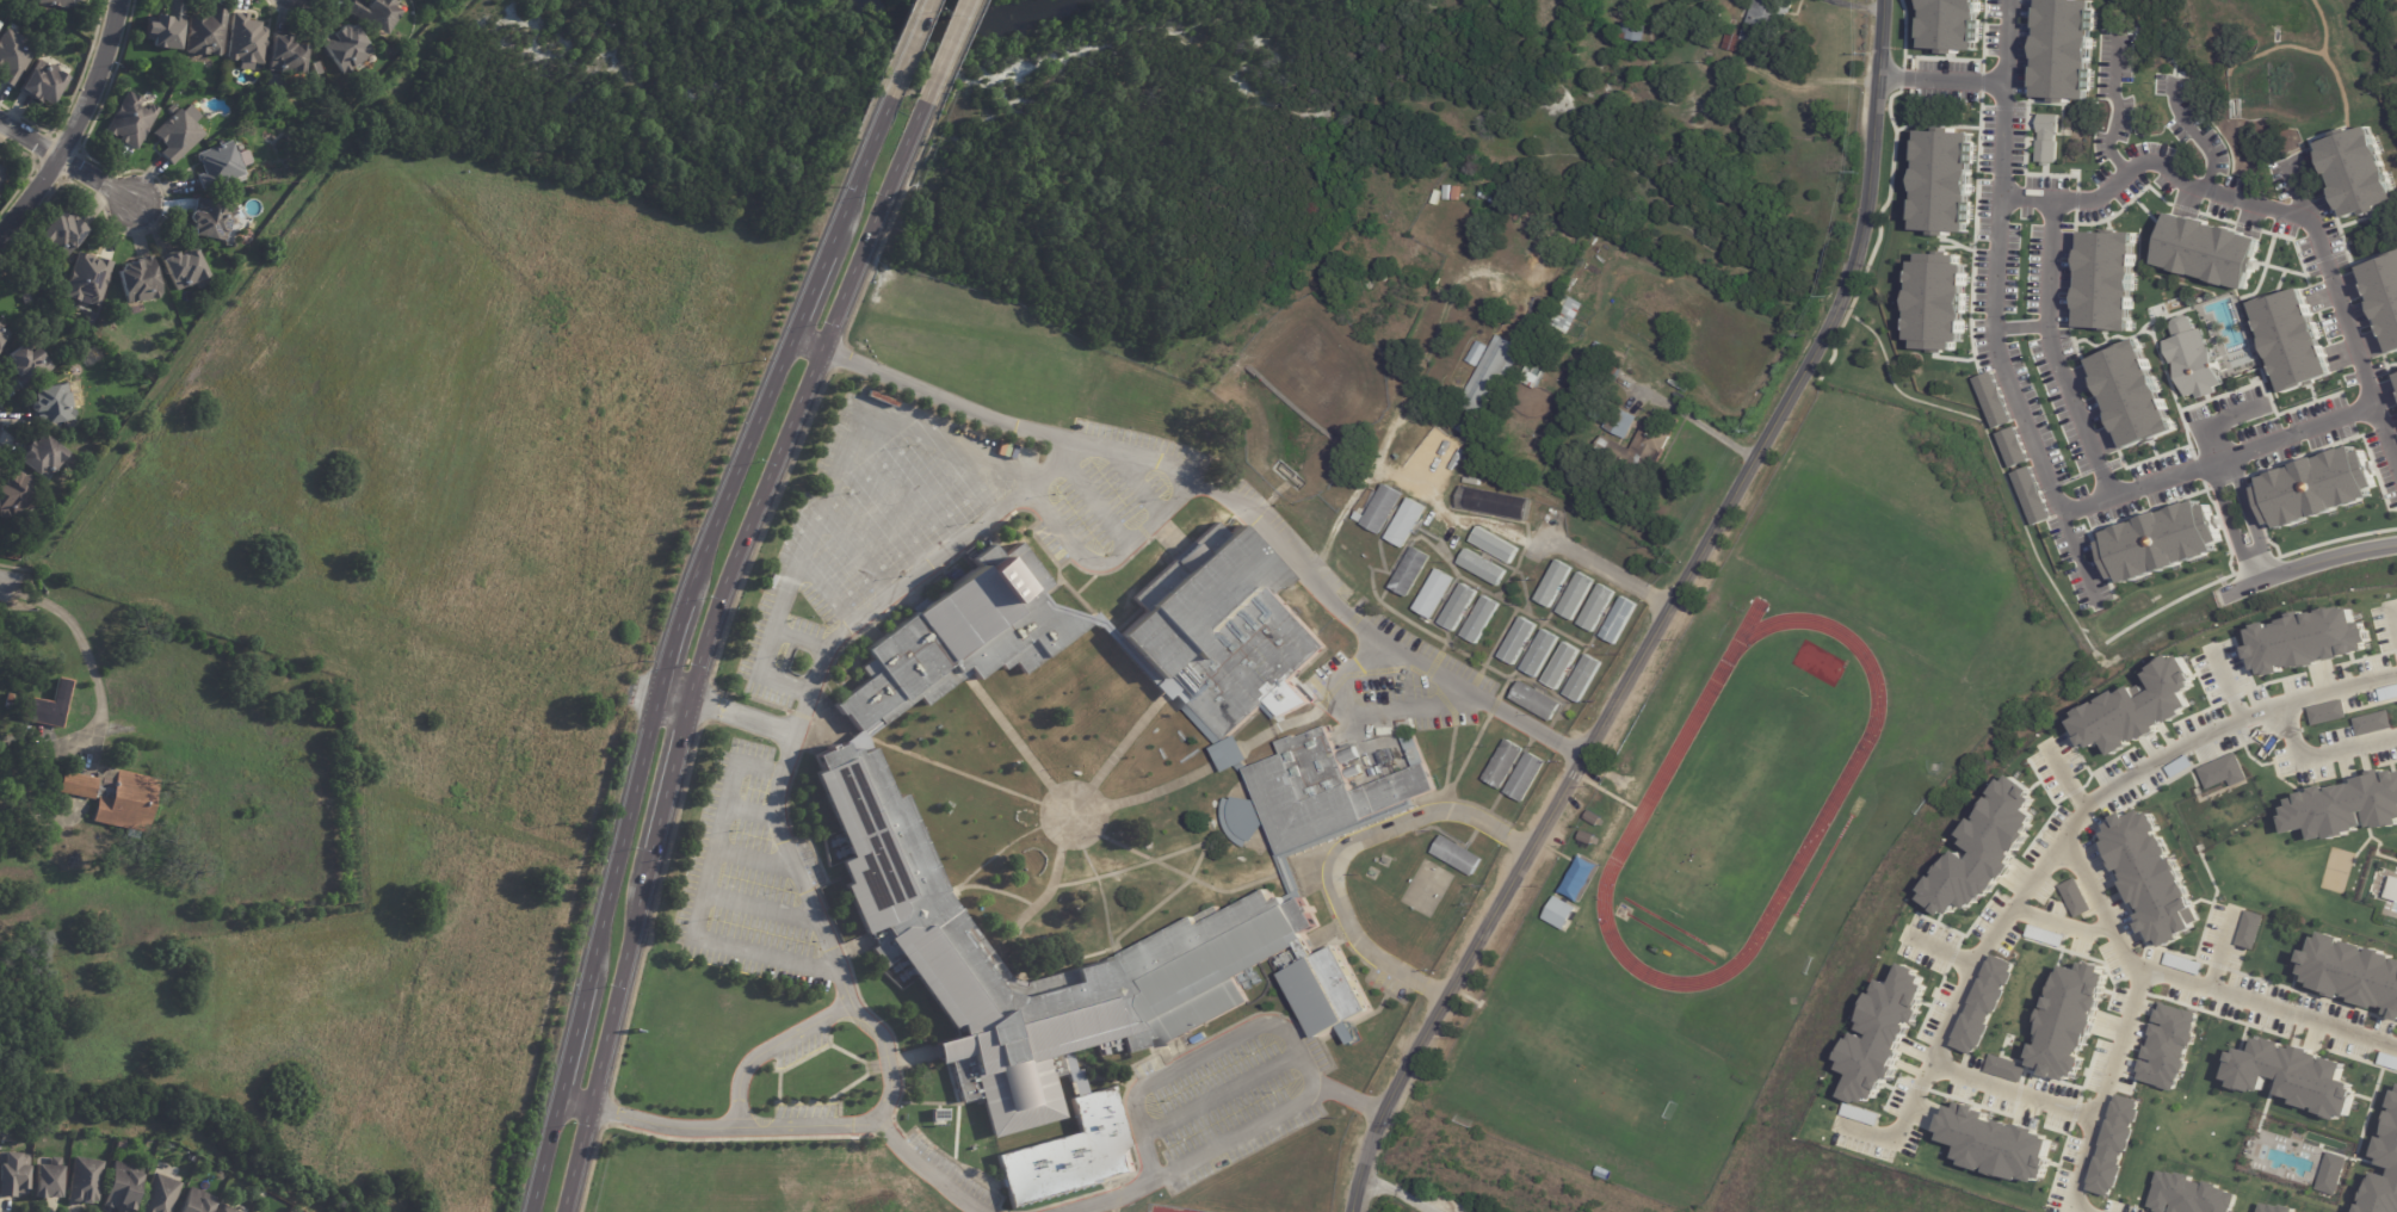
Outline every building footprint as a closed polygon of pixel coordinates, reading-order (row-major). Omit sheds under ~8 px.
[(37,4),(37,0),(78,0),(78,4),(73,2),(72,10),(37,4)] [(346,13),(354,0),(359,0),(365,5),(368,0),(377,0),(393,0),(397,2),(394,10),(399,12),(383,36),(346,13)] [(1743,38),(1756,0),(1796,0),(1791,13),(1789,13),(1775,50),(1743,39),(1738,54),(1724,48),(1729,33),(1743,38)] [(1920,55),(1922,0),(1977,0),(1975,57),(1920,55)] [(2037,104),(2039,0),(2090,0),(2086,103),(2037,104)] [(171,2),(184,4),(179,50),(150,47),(150,41),(144,39),(146,33),(143,33),(143,21),(154,23),(154,16),(167,17),(169,2),(171,2)] [(212,7),(226,10),(221,56),(211,55),(211,52),(208,51),(208,54),(185,51),(190,17),(197,17),(197,14),(210,16),(211,7),(212,7)] [(233,13),(248,14),(247,21),(259,23),(258,29),(259,29),(261,27),(265,27),(266,30),(262,66),(253,64),(252,70),(240,69),(241,58),(237,57),(237,60),(228,60),(233,13)] [(1647,24),(1644,43),(1619,38),(1621,24),(1630,25),(1631,21),(1647,24)] [(370,52),(351,67),(350,69),(345,73),(342,73),(333,63),(323,50),(319,41),(341,25),(342,27),(345,25),(346,26),(350,24),(370,52)] [(12,88),(0,81),(0,78),(2,74),(0,72),(0,37),(5,30),(36,50),(12,88)] [(273,37),(289,38),(289,42),(291,43),(294,45),(305,47),(303,74),(270,72),(271,60),(270,60),(272,36),(273,37)] [(66,78),(50,105),(42,99),(39,104),(24,94),(24,93),(18,88),(30,68),(32,69),(38,60),(57,70),(56,72),(66,78)] [(141,100),(137,106),(144,111),(148,104),(157,109),(136,150),(125,144),(124,144),(117,141),(118,136),(115,134),(112,137),(104,132),(125,91),(141,99),(141,100)] [(180,113),(185,118),(186,118),(203,136),(169,166),(159,155),(165,149),(152,134),(169,117),(165,112),(173,105),(180,113)] [(2038,115),(2057,116),(2055,163),(2035,162),(2038,115)] [(2312,144),(2362,126),(2393,212),(2346,229),(2312,144)] [(327,132),(320,142),(315,137),(321,129),(327,132)] [(1917,134),(1969,135),(1965,233),(1913,231),(1917,134)] [(230,146),(233,152),(235,152),(242,149),(245,149),(249,160),(247,162),(240,166),(245,179),(234,184),(231,178),(202,190),(196,175),(203,172),(198,161),(197,160),(196,156),(196,153),(229,141),(230,146)] [(8,168),(0,164),(0,184),(8,168)] [(8,177),(0,190),(0,167),(4,169),(1,173),(8,177)] [(1483,188),(1505,200),(1500,208),(1479,196),(1483,188)] [(228,193),(237,196),(236,203),(227,200),(228,193)] [(233,208),(235,210),(234,215),(230,217),(231,217),(226,242),(191,235),(192,229),(189,229),(190,222),(187,218),(189,214),(191,211),(194,211),(197,198),(233,205),(233,208)] [(63,215),(67,218),(70,215),(75,218),(74,221),(81,225),(81,227),(87,231),(67,258),(47,242),(47,245),(37,237),(54,215),(58,218),(61,214),(63,215)] [(2151,265),(2162,215),(2260,241),(2247,293),(2151,265)] [(2082,231),(2135,234),(2131,328),(2077,328),(2082,231)] [(162,260),(163,259),(162,259),(175,252),(178,255),(180,254),(184,255),(196,249),(212,284),(200,290),(197,284),(191,287),(190,285),(178,291),(173,282),(172,282),(161,260),(162,260)] [(95,259),(98,260),(99,259),(113,262),(99,308),(88,304),(91,297),(84,295),(81,303),(69,299),(69,298),(64,297),(78,253),(86,255),(85,256),(95,259)] [(1914,262),(1920,262),(1920,254),(1959,256),(1959,265),(1965,265),(1964,293),(1965,293),(1965,315),(1964,315),(1962,342),(1954,342),(1954,352),(1942,351),(1941,354),(1928,353),(1928,351),(1916,350),(1916,341),(1909,340),(1910,313),(1909,313),(1910,291),(1911,291),(1914,262)] [(142,301),(136,302),(128,304),(123,295),(117,272),(122,270),(122,268),(123,265),(126,264),(140,261),(140,259),(153,255),(163,295),(161,295),(161,296),(160,296),(159,297),(154,298),(153,297),(150,297),(150,298),(142,301)] [(2359,271),(2396,257),(2396,352),(2385,357),(2359,271)] [(62,283),(57,290),(51,286),(57,279),(62,283)] [(2248,307),(2298,291),(2328,381),(2274,397),(2248,307)] [(1586,305),(1570,335),(1551,326),(1557,314),(1561,315),(1563,310),(1559,309),(1567,296),(1571,298),(1571,297),(1586,305)] [(2158,327),(2191,315),(2217,384),(2183,397),(2158,327)] [(10,333),(0,349),(0,328),(10,333)] [(1519,347),(1470,437),(1458,431),(1459,429),(1454,427),(1503,339),(1508,341),(1508,340),(1519,347)] [(2090,361),(2139,341),(2174,427),(2125,447),(2090,361)] [(1596,342),(1604,346),(1598,358),(1590,354),(1596,342)] [(20,346),(25,353),(33,347),(41,358),(44,357),(52,367),(20,390),(12,377),(13,376),(4,361),(7,359),(4,354),(19,344),(20,346)] [(1605,361),(1596,375),(1590,371),(1598,357),(1605,360),(1605,361)] [(1621,370),(1617,378),(1605,373),(1610,364),(1621,370)] [(1520,382),(1536,387),(1542,370),(1526,365),(1520,382)] [(1972,379),(1991,372),(1997,388),(1998,388),(2001,394),(2006,406),(2004,407),(2012,423),(1994,429),(1972,379)] [(68,394),(70,409),(73,410),(74,416),(73,418),(73,420),(41,425),(39,421),(36,422),(33,413),(31,413),(27,410),(27,406),(29,403),(30,403),(30,396),(32,395),(31,389),(67,384),(68,394)] [(1587,407),(1601,415),(1598,421),(1583,414),(1587,407)] [(1621,410),(1638,419),(1626,440),(1604,429),(1615,407),(1621,410)] [(1673,437),(1658,464),(1652,460),(1649,466),(1629,456),(1645,425),(1654,429),(1655,427),(1673,437)] [(2014,427),(2018,435),(2026,453),(2025,453),(2028,462),(2010,469),(1996,435),(2014,427)] [(17,458),(25,446),(27,449),(29,446),(26,444),(30,438),(33,440),(38,433),(76,458),(68,471),(60,466),(56,470),(54,469),(45,481),(16,460),(17,458)] [(2256,480),(2355,446),(2373,497),(2274,531),(2256,480)] [(2030,466),(2035,483),(2037,482),(2041,495),(2043,495),(2045,503),(2051,519),(2033,526),(2012,475),(2030,466)] [(1,518),(0,518),(0,475),(1,475),(2,477),(16,472),(20,476),(24,476),(35,508),(23,512),(21,508),(10,513),(10,515),(8,518),(4,520),(1,518)] [(1404,496),(1382,536),(1364,526),(1386,486),(1404,496)] [(1525,521),(1458,508),(1463,487),(1530,501),(1525,521)] [(1428,509),(1406,550),(1388,539),(1410,499),(1428,509)] [(2094,536),(2199,500),(2219,555),(2113,592),(2094,536)] [(1117,635),(1142,611),(1130,598),(1212,522),(1223,533),(1234,525),(1284,579),(1273,589),(1327,647),(1289,680),(1310,701),(1281,717),(1267,701),(1225,740),(1170,680),(1163,673),(1157,679),(1117,635)] [(1496,557),(1471,543),(1479,528),(1519,550),(1511,565),(1496,557)] [(863,649),(974,565),(969,558),(988,544),(997,556),(1017,543),(1048,585),(1034,595),(1043,608),(1088,622),(1021,674),(1012,661),(1002,668),(996,661),(975,678),(965,666),(962,668),(957,672),(960,676),(925,705),(918,695),(865,736),(859,729),(855,730),(842,712),(840,715),(832,704),(865,676),(858,666),(870,658),(863,649)] [(1433,558),(1409,599),(1392,589),(1415,549),(1433,558)] [(1482,558),(1507,573),(1499,588),(1459,565),(1468,550),(1482,558)] [(1574,570),(1551,610),(1536,601),(1558,562),(1574,570)] [(1456,580),(1433,622),(1415,611),(1438,570),(1456,580)] [(1595,582),(1574,623),(1558,614),(1580,574),(1595,582)] [(1478,593),(1456,633),(1440,625),(1463,585),(1478,593)] [(1617,594),(1594,633),(1579,625),(1601,586),(1617,594)] [(1500,606),(1478,645),(1463,637),(1485,598),(1500,606)] [(1638,606),(1615,647),(1601,638),(1624,599),(1638,606)] [(2247,635),(2349,607),(2361,649),(2259,679),(2247,635)] [(1538,627),(1515,667),(1500,658),(1522,618),(1538,627)] [(1559,639),(1538,679),(1522,670),(1544,631),(1559,639)] [(1581,653),(1558,692),(1543,684),(1567,643),(1581,653)] [(1604,666),(1580,705),(1565,695),(1588,656),(1604,666)] [(2068,716),(2186,662),(2206,710),(2089,762),(2068,716)] [(72,679),(61,728),(18,718),(24,694),(51,699),(56,675),(72,679)] [(1505,698),(1547,724),(1557,707),(1514,681),(1505,698)] [(2378,691),(2396,686),(2396,697),(2380,701),(2378,691)] [(2340,700),(2345,718),(2311,726),(2306,709),(2340,700)] [(2386,711),(2390,729),(2356,737),(2353,719),(2386,711)] [(1248,769),(1283,755),(1278,742),(1296,735),(1297,737),(1326,725),(1353,791),(1413,767),(1400,736),(1414,734),(1425,762),(1435,790),(1410,800),(1411,804),(1281,855),(1265,812),(1248,769)] [(1525,750),(1526,752),(1502,791),(1484,780),(1508,741),(1525,750)] [(813,754),(826,748),(824,746),(829,743),(832,746),(841,742),(846,750),(854,747),(857,753),(869,747),(891,797),(900,793),(943,890),(941,890),(945,897),(964,922),(966,920),(1003,971),(1006,976),(1005,979),(1021,985),(1023,981),(1104,958),(1105,961),(1125,957),(1125,954),(1217,905),(1222,914),(1271,889),(1277,902),(1286,897),(1291,904),(1304,898),(1309,908),(1314,907),(1316,911),(1312,914),(1320,926),(1305,934),(1317,957),(1337,945),(1371,1009),(1317,1038),(1284,975),(1308,961),(1299,946),(1237,979),(1248,1002),(1166,1046),(1159,1034),(1144,1038),(1147,1046),(1125,1051),(1120,1035),(1056,1053),(1062,1072),(1050,1076),(1062,1115),(989,1137),(978,1095),(958,1101),(947,1060),(960,1056),(952,1026),(947,1027),(897,957),(882,965),(870,947),(876,944),(867,930),(863,933),(841,885),(846,883),(838,861),(847,857),(810,773),(818,769),(813,754)] [(2195,769),(2234,752),(2244,777),(2245,780),(2229,787),(2226,781),(2205,791),(2195,769)] [(1547,765),(1525,805),(1507,794),(1530,754),(1547,765)] [(2186,756),(2192,766),(2170,780),(2164,769),(2186,756)] [(100,799),(101,796),(113,799),(119,769),(160,779),(148,833),(95,822),(100,799)] [(76,773),(97,778),(92,799),(57,791),(62,771),(76,773)] [(2294,843),(2396,821),(2396,774),(2285,799),(2294,843)] [(2002,777),(2041,800),(1959,922),(1919,893),(2002,777)] [(2101,831),(2146,810),(2199,920),(2154,942),(2101,831)] [(1587,812),(1600,820),(1595,827),(1583,820),(1587,812)] [(1580,833),(1593,837),(1590,846),(1577,841),(1580,833)] [(1444,837),(1484,860),(1474,879),(1433,855),(1444,837)] [(2396,902),(2396,879),(2390,877),(2385,899),(2396,902)] [(2074,879),(2089,911),(2074,919),(2059,886),(2074,879)] [(1555,897),(1576,908),(1564,929),(1543,917),(1555,897)] [(2245,910),(2263,916),(2251,951),(2235,945),(2245,910)] [(2028,925),(2064,935),(2059,948),(2025,938),(2028,925)] [(2317,938),(2396,962),(2396,1021),(2300,991),(2317,938)] [(2169,952),(2205,963),(2201,976),(2166,965),(2169,952)] [(1991,954),(2014,965),(1972,1053),(1951,1044),(1991,954)] [(2063,958),(2105,972),(2072,1084),(2028,1070),(2063,958)] [(1890,963),(1932,979),(1874,1108),(1835,1090),(1890,963)] [(2156,998),(2195,1012),(2171,1088),(2132,1075),(2156,998)] [(2237,1035),(2354,1072),(2340,1125),(2223,1088),(2237,1035)] [(2380,1053),(2396,1058),(2396,1073),(2377,1066),(2380,1053)] [(2025,1065),(2019,1083),(1985,1072),(1991,1055),(2025,1065)] [(994,1155),(1077,1131),(1068,1097),(1110,1084),(1133,1171),(1009,1210),(994,1155)] [(2395,1084),(2396,1085),(2396,1211),(2356,1211),(2395,1084)] [(2115,1094),(2137,1101),(2135,1108),(2138,1109),(2133,1124),(2130,1123),(2129,1126),(2132,1128),(2125,1152),(2120,1151),(2117,1163),(2121,1165),(2113,1189),(2109,1188),(2107,1195),(2086,1189),(2088,1182),(2086,1181),(2088,1175),(2089,1175),(2093,1163),(2092,1162),(2093,1156),(2096,1157),(2100,1145),(2096,1144),(2099,1138),(2101,1138),(2105,1126),(2102,1126),(2105,1119),(2107,1120),(2108,1115),(2111,1108),(2108,1107),(2111,1101),(2113,1101),(2115,1094)] [(1951,1102),(2055,1133),(2039,1183),(1935,1152),(1951,1102)] [(1876,1127),(1880,1116),(1843,1104),(1840,1116),(1876,1127)] [(12,1196),(0,1196),(0,1151),(27,1154),(25,1194),(12,1193),(12,1196)] [(2327,1154),(2346,1160),(2335,1196),(2315,1191),(2327,1154)] [(104,1162),(95,1201),(87,1200),(86,1204),(66,1200),(75,1156),(104,1162)] [(142,1169),(131,1211),(119,1211),(116,1211),(117,1208),(112,1207),(112,1208),(104,1206),(115,1162),(142,1169)] [(48,1165),(61,1167),(58,1198),(55,1198),(55,1199),(47,1198),(47,1196),(42,1196),(42,1198),(33,1196),(36,1164),(48,1165)] [(2238,1194),(2233,1211),(2145,1211),(2158,1168),(2238,1194)] [(183,1183),(171,1211),(140,1211),(155,1173),(183,1183)] [(216,1199),(210,1211),(178,1211),(190,1187),(198,1191),(216,1199)] [(2261,1201),(2292,1211),(2259,1211),(2261,1201)] [(221,1204),(240,1211),(217,1211),(221,1204)]
